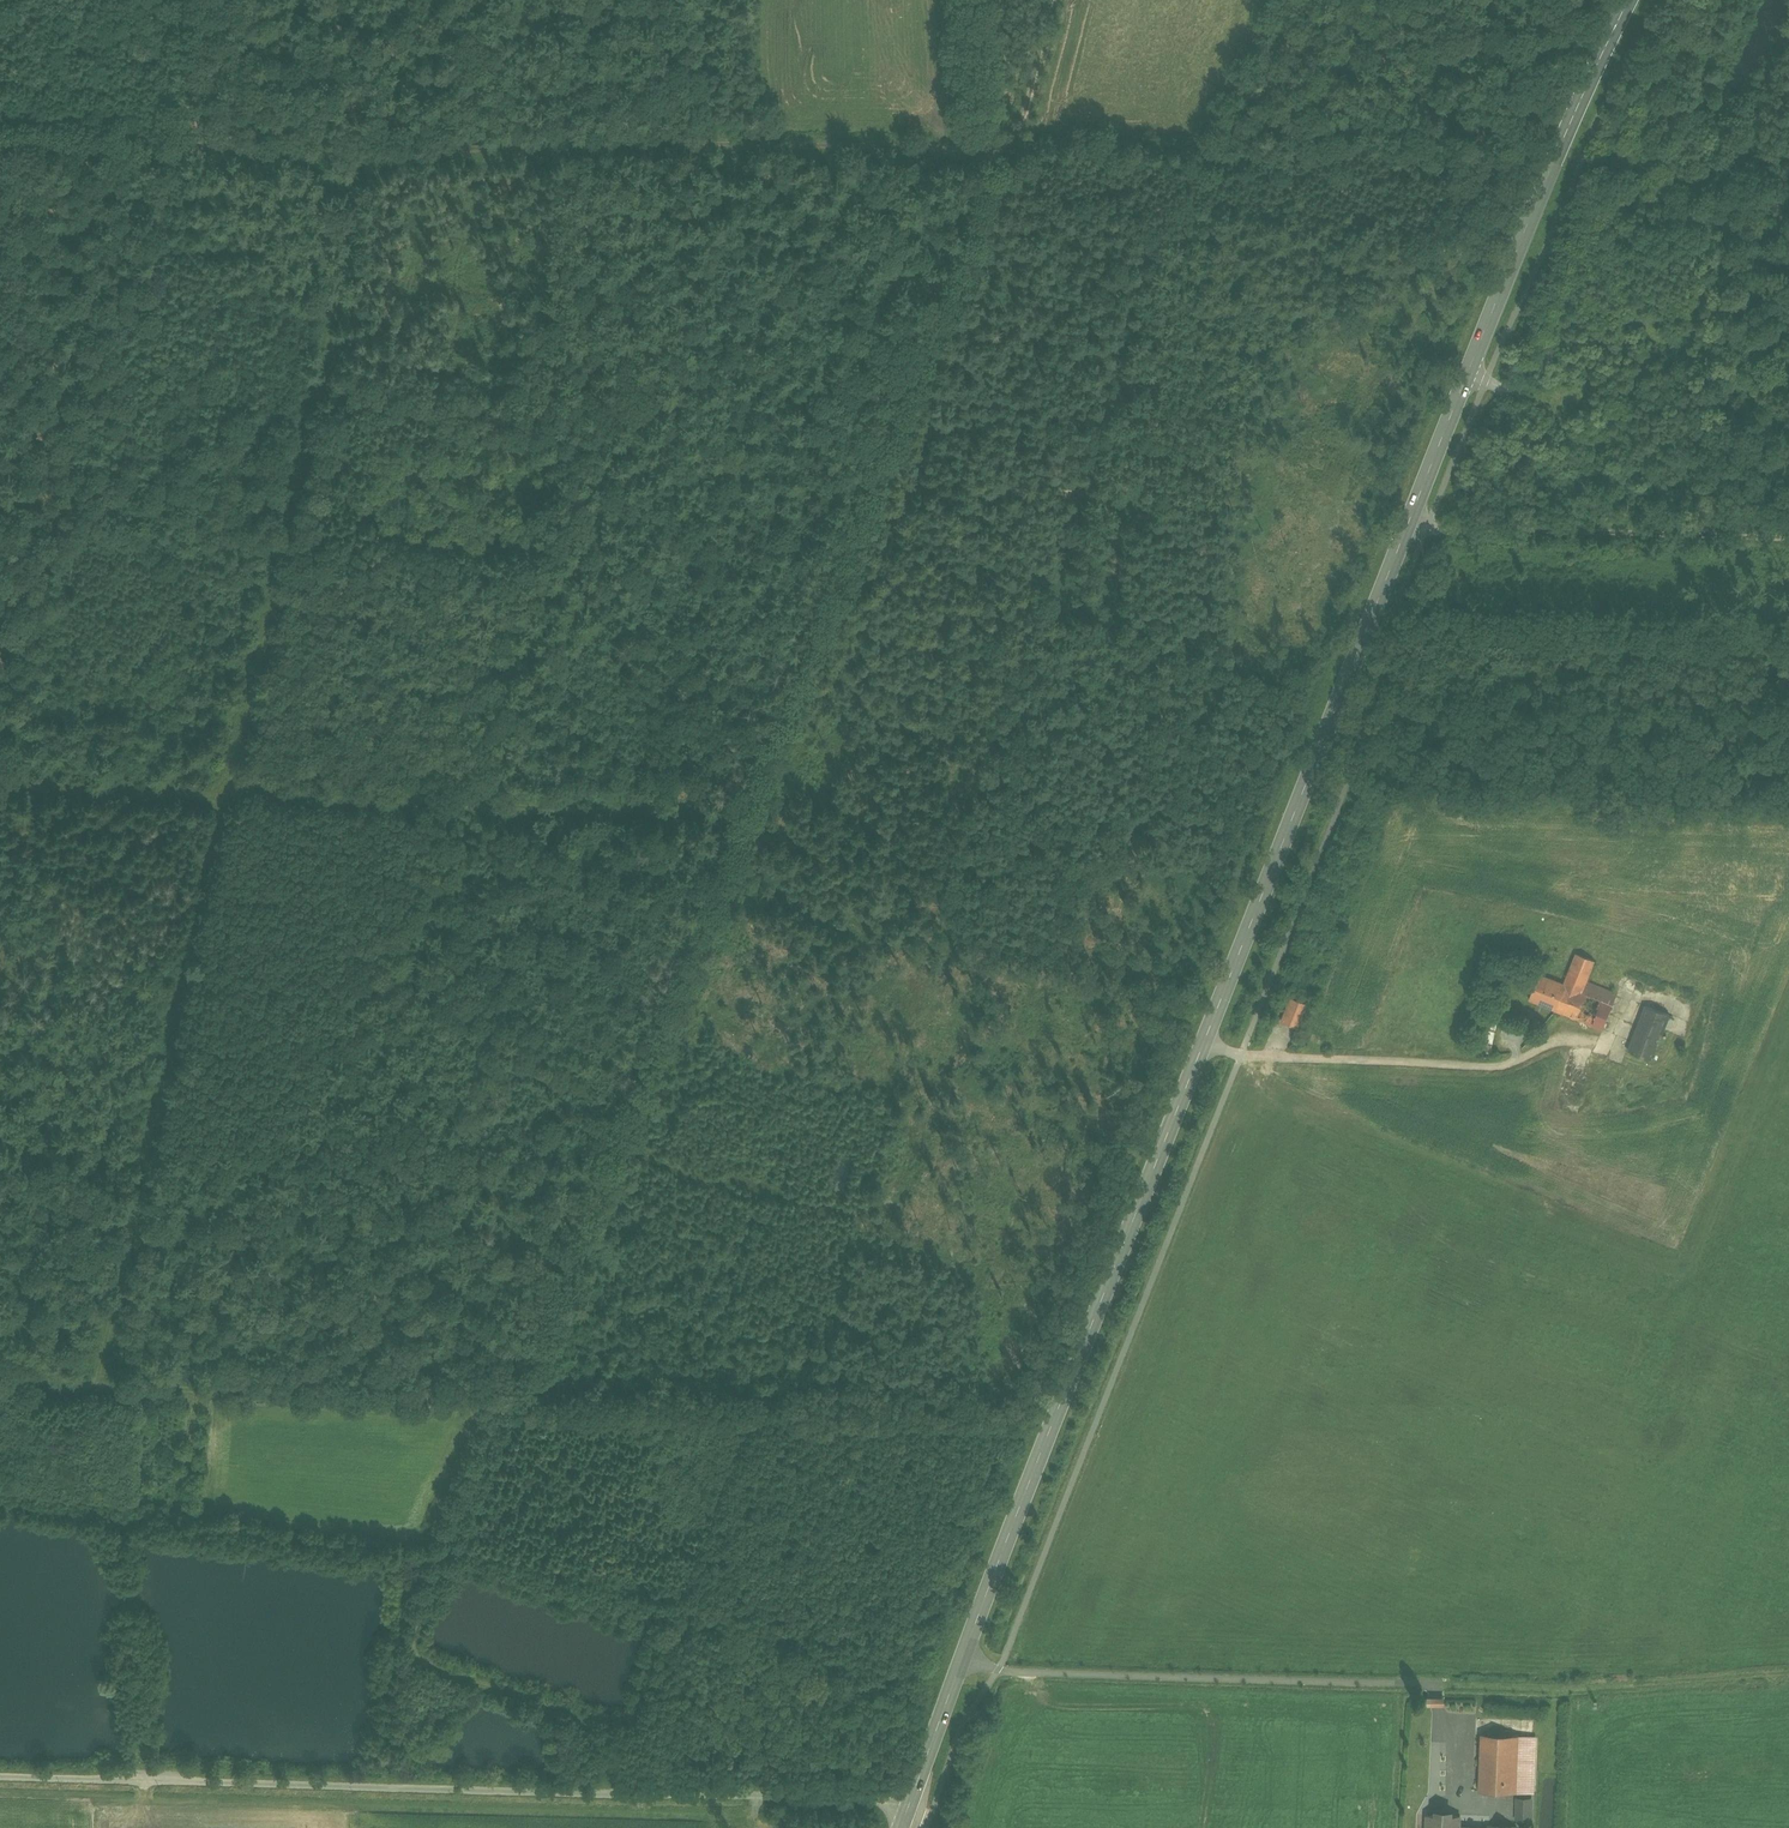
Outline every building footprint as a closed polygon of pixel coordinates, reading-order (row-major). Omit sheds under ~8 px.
[(1594,961),(1577,954),(1565,985),(1557,1010),(1603,1029),(1618,993),(1586,981),(1594,961)] [(1565,985),(1540,974),(1530,999),(1557,1010),(1565,985)] [(1306,1007),(1287,1000),(1279,1024),(1292,1029),(1297,1030),(1306,1007)] [(1646,1005),(1628,1051),(1652,1060),(1670,1014),(1646,1005)] [(1566,1065),(1552,1062),(1549,1074),(1563,1077),(1566,1065)] [(1436,1700),(1426,1700),(1426,1709),(1437,1709),(1445,1709),(1445,1700),(1436,1700)] [(1534,1737),(1483,1735),(1481,1790),(1517,1792),(1532,1792),(1534,1737)] [(1532,1792),(1517,1792),(1516,1820),(1531,1820),(1532,1792)] [(1460,1827),(1461,1815),(1427,1814),(1427,1827),(1488,1827),(1460,1827)]
